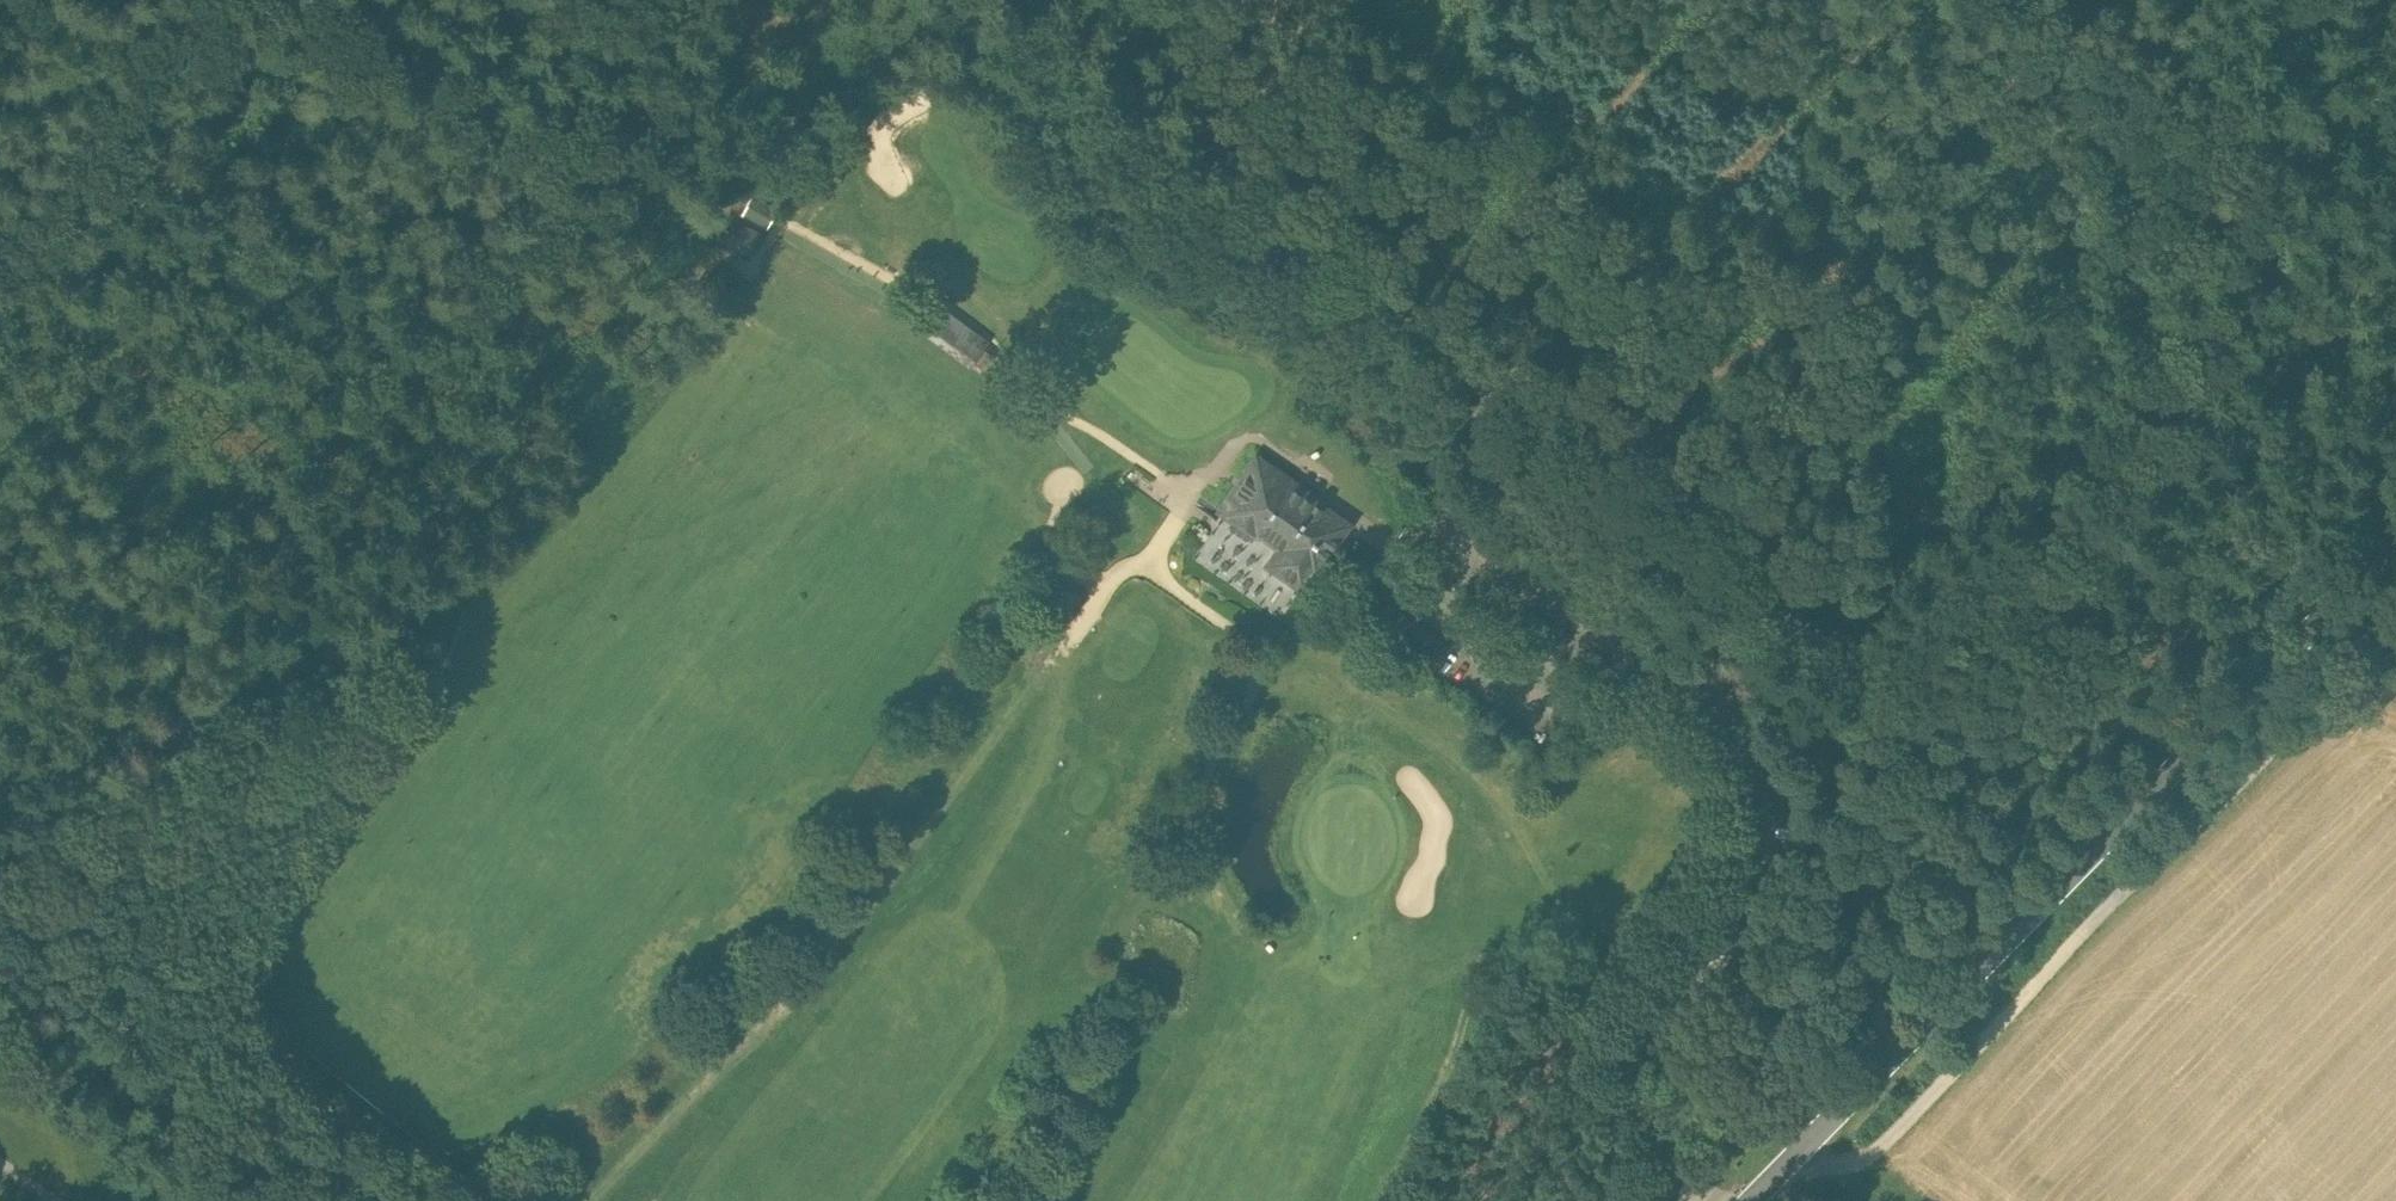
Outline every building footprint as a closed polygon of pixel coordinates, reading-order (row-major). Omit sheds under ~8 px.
[(986,342),(924,296),(911,314),(973,360),(986,342)] [(1292,480),(1255,456),(1219,508),(1255,533),(1257,530),(1289,552),(1277,569),(1300,585),(1312,568),(1314,569),(1335,539),(1334,538),(1344,524),(1345,524),(1346,522),(1290,483),(1292,480)]
